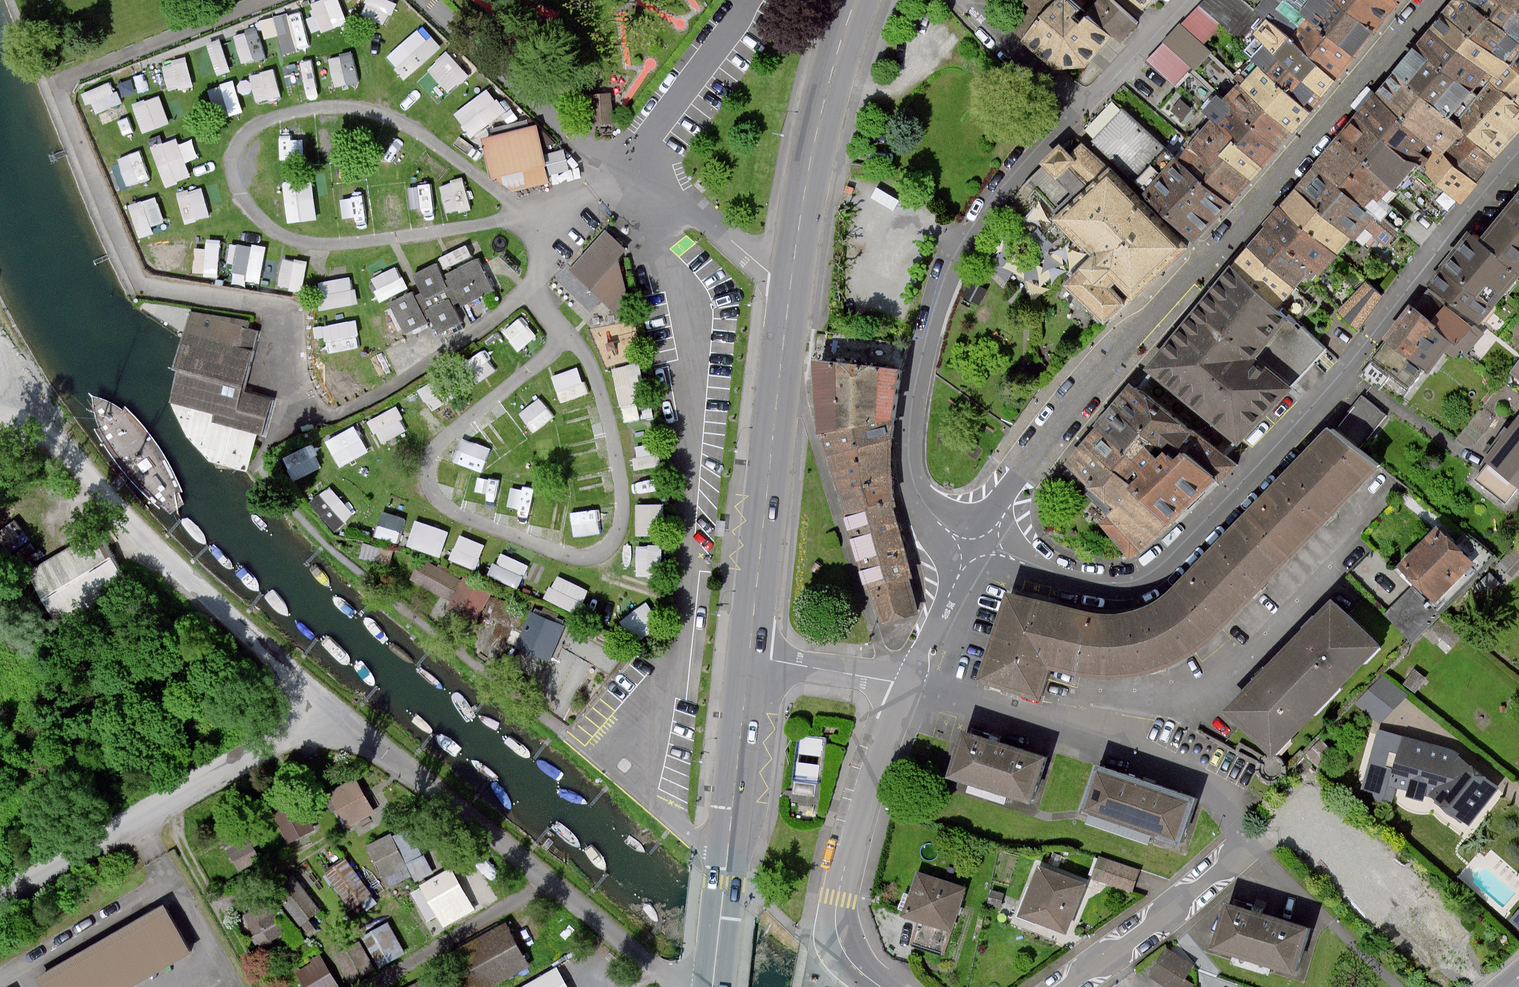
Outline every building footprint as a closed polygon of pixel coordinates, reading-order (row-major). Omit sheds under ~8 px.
[(351,17),(344,0),(314,0),(324,27),(351,17)] [(390,19),(395,0),(369,0),(365,12),(390,19)] [(1075,0),(1025,0),(1043,16),(1025,36),(1058,70),(1091,67),(1114,35),(1087,11),(1075,0)] [(1140,25),(1113,0),(1096,0),(1087,11),(1114,35),(1123,41),(1140,25)] [(1145,10),(1156,0),(1134,0),(1145,10)] [(1237,0),(1206,0),(1200,6),(1222,26),(1242,43),(1254,28),(1261,19),(1237,0)] [(1286,0),(1241,0),(1253,10),(1265,20),(1286,38),(1288,39),(1335,79),(1344,68),(1354,57),(1307,17),(1297,9),(1291,4),(1288,1),(1286,0)] [(1374,33),(1334,0),(1295,0),(1291,4),(1297,9),(1307,17),(1354,57),(1365,43),(1374,33)] [(1392,1),(1392,0),(1334,0),(1374,33),(1386,18),(1397,5),(1392,1)] [(1498,0),(1452,0),(1449,3),(1442,13),(1508,67),(1518,75),(1518,17),(1514,13),(1502,4),(1498,0)] [(1502,4),(1514,13),(1518,17),(1518,0),(1498,0),(1502,4)] [(263,16),(268,35),(282,32),(286,50),(313,43),(304,6),(263,16)] [(1222,26),(1200,6),(1182,24),(1205,44),(1222,26)] [(1508,67),(1442,13),(1441,12),(1433,22),(1429,27),(1486,73),(1492,78),(1489,83),(1518,107),(1518,75),(1508,67)] [(425,20),(389,53),(409,75),(445,42),(425,20)] [(1265,20),(1251,37),(1254,39),(1261,45),(1272,54),(1321,95),(1327,88),(1335,79),(1288,39),(1286,38),(1265,20)] [(1205,44),(1182,24),(1164,42),(1192,68),(1196,71),(1213,52),(1205,44)] [(1419,40),(1413,47),(1470,94),(1486,73),(1429,27),(1419,40)] [(1272,54),(1261,45),(1254,39),(1242,53),(1249,60),(1256,65),(1309,110),(1315,103),(1321,95),(1272,54)] [(1192,68),(1164,42),(1147,60),(1177,87),(1192,68)] [(451,47),(422,74),(443,96),(472,70),(451,47)] [(1454,125),(1476,99),(1470,94),(1413,47),(1404,58),(1391,74),(1448,120),(1454,125)] [(355,49),(331,55),(338,83),(362,77),(355,49)] [(170,62),(171,84),(194,83),(193,61),(170,62)] [(259,99),(284,94),(278,65),(253,71),(259,99)] [(1256,65),(1238,86),(1289,129),(1291,131),(1299,121),(1309,110),(1256,65)] [(1437,151),(1443,155),(1475,182),(1491,163),(1495,158),(1462,132),(1454,125),(1448,120),(1391,74),(1381,86),(1372,98),(1437,151)] [(225,80),(232,110),(245,107),(238,77),(225,80)] [(95,109),(123,101),(116,78),(88,86),(95,109)] [(1489,83),(1476,99),(1454,125),(1462,132),(1495,158),(1507,144),(1518,129),(1518,107),(1489,83)] [(491,84),(457,110),(475,133),(509,107),(491,84)] [(1282,138),(1289,129),(1238,86),(1236,85),(1222,101),(1230,108),(1275,146),(1282,138)] [(145,128),(173,118),(162,90),(135,100),(145,128)] [(613,122),(611,94),(592,95),(595,123),(613,122)] [(1216,125),(1232,138),(1261,163),(1267,155),(1275,146),(1230,108),(1222,101),(1216,97),(1202,113),(1211,121),(1216,125)] [(1372,98),(1360,112),(1355,118),(1416,168),(1421,171),(1459,203),(1468,193),(1476,183),(1475,182),(1443,155),(1437,151),(1372,98)] [(1193,109),(1181,100),(1172,110),(1183,120),(1193,109)] [(1209,223),(1227,202),(1178,160),(1173,156),(1163,147),(1119,110),(1091,144),(1135,180),(1145,189),(1141,194),(1195,240),(1209,223)] [(1396,193),(1416,168),(1355,118),(1340,136),(1335,143),(1391,188),(1396,193)] [(1232,138),(1216,125),(1211,121),(1190,146),(1211,163),(1218,155),(1232,138)] [(548,183),(537,127),(488,137),(495,174),(515,189),(548,183)] [(168,181),(204,168),(191,132),(155,145),(168,181)] [(1253,172),(1261,163),(1232,138),(1218,155),(1247,179),(1253,172)] [(567,143),(548,151),(558,174),(577,166),(567,143)] [(1401,227),(1407,220),(1393,208),(1387,203),(1396,193),(1391,188),(1335,143),(1321,159),(1313,169),(1364,210),(1373,217),(1381,223),(1395,235),(1401,227)] [(1008,209),(1015,214),(1037,188),(1062,213),(1055,220),(1086,251),(1093,258),(1080,271),(1067,284),(1106,324),(1125,306),(1108,289),(1116,282),(1133,299),(1184,249),(1107,170),(1083,145),(1069,158),(1058,147),(1042,163),(1044,165),(1030,180),(1008,209)] [(120,154),(131,183),(153,175),(142,146),(120,154)] [(1218,155),(1211,163),(1190,146),(1178,160),(1227,202),(1236,192),(1247,179),(1218,155)] [(1395,235),(1381,223),(1373,217),(1364,210),(1313,169),(1301,184),(1294,192),(1350,237),(1354,241),(1365,227),(1375,235),(1387,245),(1395,235)] [(442,183),(452,211),(476,203),(467,175),(442,183)] [(322,214),(316,176),(285,180),(291,219),(322,214)] [(206,182),(180,188),(186,218),(213,212),(206,182)] [(133,199),(141,230),(168,223),(160,192),(133,199)] [(1288,200),(1280,209),(1336,254),(1350,237),(1294,192),(1288,200)] [(1492,225),(1479,241),(1518,274),(1518,192),(1492,225)] [(1273,219),(1265,229),(1318,272),(1320,273),(1336,254),(1280,209),(1273,219)] [(1257,240),(1248,250),(1295,288),(1296,286),(1305,293),(1312,284),(1309,282),(1318,272),(1265,229),(1257,240)] [(628,250),(607,230),(570,270),(618,316),(631,304),(621,258),(628,250)] [(1518,274),(1479,241),(1470,234),(1448,260),(1429,283),(1479,323),(1518,274)] [(208,271),(222,272),(222,257),(239,258),(238,274),(267,276),(269,240),(209,237),(208,271)] [(1231,271),(1278,309),(1289,318),(1294,322),(1310,303),(1293,290),(1295,288),(1248,250),(1240,261),(1231,271)] [(382,297),(409,286),(396,252),(369,263),(382,297)] [(284,255),(282,283),(308,284),(309,256),(284,255)] [(496,290),(479,257),(444,275),(437,263),(412,276),(419,289),(390,304),(406,334),(433,320),(439,333),(461,321),(453,306),(460,302),(463,307),(496,290)] [(1289,318),(1278,309),(1231,271),(1228,269),(1182,326),(1146,370),(1240,446),(1279,399),(1288,387),(1323,345),(1294,322),(1289,318)] [(355,273),(322,276),(325,304),(358,301),(355,273)] [(987,290),(971,281),(963,296),(979,305),(987,290)] [(1384,296),(1367,282),(1339,311),(1360,332),(1384,296)] [(1424,296),(1416,311),(1453,343),(1448,353),(1469,353),(1481,337),(1474,330),(1424,296)] [(1416,311),(1411,307),(1387,337),(1424,368),(1431,373),(1453,343),(1416,311)] [(248,472),(258,434),(267,438),(275,402),(246,391),(259,332),(245,327),(246,325),(193,311),(185,332),(176,368),(179,370),(170,403),(210,462),(248,472)] [(525,311),(506,325),(521,346),(540,333),(525,311)] [(327,318),(328,346),(364,345),(363,317),(327,318)] [(916,613),(912,599),(907,578),(912,577),(905,550),(892,502),(893,489),(893,464),(893,434),(893,420),(898,383),(900,371),(906,347),(827,333),(824,363),(815,362),(815,382),(818,434),(821,434),(848,517),(844,518),(867,589),(872,588),(885,622),(916,613)] [(1407,390),(1424,368),(1387,337),(1368,360),(1368,367),(1361,376),(1380,390),(1390,378),(1407,390)] [(476,379),(498,368),(488,347),(466,358),(476,379)] [(338,361),(341,382),(368,378),(366,358),(338,361)] [(555,372),(565,397),(591,387),(581,362),(555,372)] [(619,367),(625,404),(645,401),(639,364),(619,367)] [(446,373),(422,386),(438,416),(462,404),(446,373)] [(1167,409),(1133,383),(1096,426),(1130,454),(1167,409)] [(536,428),(555,414),(540,395),(522,409),(536,428)] [(1043,699),(1052,669),(1072,675),(1081,675),(1100,678),(1115,677),(1136,675),(1146,673),(1175,662),(1210,640),(1221,630),(1372,467),(1354,451),(1385,417),(1363,397),(1332,431),(1327,426),(1175,590),(1151,605),(1139,610),(1123,614),(1108,616),(1089,617),(1069,611),(1008,593),(982,682),(1043,699)] [(398,403),(372,417),(384,439),(410,425),(398,403)] [(1240,465),(1167,409),(1130,454),(1137,460),(1150,447),(1162,458),(1169,451),(1179,460),(1188,452),(1221,481),(1223,483),(1240,465)] [(1486,459),(1518,484),(1518,419),(1517,418),(1486,459)] [(361,422),(329,435),(340,462),(372,449),(361,422)] [(1130,454),(1096,426),(1085,442),(1134,485),(1145,476),(1134,466),(1137,460),(1130,454)] [(1134,485),(1085,442),(1068,463),(1070,466),(1063,474),(1093,501),(1111,516),(1101,525),(1126,554),(1131,561),(1141,551),(1143,555),(1173,525),(1133,487),(1134,485)] [(295,472),(323,464),(317,443),(289,451),(295,472)] [(1133,487),(1173,525),(1221,481),(1188,452),(1179,460),(1169,451),(1162,458),(1150,447),(1137,460),(1134,466),(1145,476),(1134,485),(1133,487)] [(498,502),(504,481),(483,474),(477,496),(498,502)] [(331,481),(313,501),(340,527),(359,507),(331,481)] [(639,502),(641,531),(667,529),(665,500),(639,502)] [(401,539),(409,515),(385,507),(378,532),(401,539)] [(577,507),(576,528),(602,529),(602,508),(577,507)] [(419,516),(410,542),(443,553),(452,527),(419,516)] [(725,536),(727,521),(717,520),(716,535),(725,536)] [(1476,563),(1440,525),(1400,566),(1436,603),(1476,563)] [(478,566),(489,541),(462,530),(452,556),(478,566)] [(123,584),(93,536),(33,574),(63,621),(123,584)] [(1498,592),(1518,570),(1518,539),(1483,578),(1498,592)] [(366,541),(363,554),(393,560),(396,547),(366,541)] [(492,571),(522,584),(532,561),(502,548),(492,571)] [(453,597),(451,601),(480,618),(494,592),(425,554),(414,575),(453,597)] [(550,594),(581,608),(591,586),(560,572),(550,594)] [(1438,616),(1411,588),(1385,613),(1413,641),(1418,636),(1438,616)] [(1331,601),(1225,710),(1271,755),(1378,646),(1331,601)] [(568,627),(533,611),(517,647),(552,663),(568,627)] [(1236,750),(1198,729),(1196,734),(1258,766),(1260,776),(1269,785),(1282,783),(1287,775),(1289,770),(1358,704),(1421,638),(1418,636),(1287,763),(1281,757),(1271,755),(1265,755),(1240,743),(1236,750)] [(1425,679),(1414,671),(1405,684),(1416,693),(1425,679)] [(1383,675),(1358,704),(1381,724),(1406,695),(1383,675)] [(1437,800),(1469,827),(1501,790),(1455,750),(1380,728),(1362,789),(1374,792),(1381,804),(1390,807),(1397,785),(1412,789),(1410,796),(1426,801),(1426,796),(1437,800)] [(1035,804),(1050,758),(966,731),(951,778),(1035,804)] [(800,734),(797,777),(818,779),(821,735),(800,734)] [(1182,847),(1197,799),(1099,765),(1083,808),(1088,811),(1085,818),(1160,844),(1162,839),(1182,847)] [(329,792),(348,828),(376,813),(357,778),(329,792)] [(269,807),(288,844),(317,829),(298,793),(269,807)] [(411,855),(419,875),(433,869),(425,850),(425,849),(414,823),(375,839),(386,866),(411,855)] [(220,835),(239,871),(261,860),(242,824),(220,835)] [(1132,892),(1139,870),(1096,856),(1089,877),(1132,892)] [(452,867),(419,885),(421,888),(410,894),(426,922),(438,915),(445,927),(476,910),(452,867)] [(1087,885),(1038,867),(1019,919),(1069,937),(1087,885)] [(963,889),(917,874),(903,915),(949,931),(963,889)] [(294,876),(274,891),(312,940),(332,924),(294,876)] [(1001,909),(1004,895),(992,892),(989,906),(1001,909)] [(276,900),(240,919),(257,952),(293,933),(276,900)] [(1214,949),(1300,976),(1314,929),(1228,903),(1214,949)] [(38,979),(42,986),(134,986),(192,954),(165,906),(38,979)] [(1510,921),(1518,929),(1518,911),(1510,921)] [(508,920),(447,951),(465,986),(490,986),(531,967),(508,920)] [(1166,948),(1150,977),(1167,986),(1192,986),(1193,985),(1185,981),(1195,964),(1166,948)] [(306,986),(344,986),(322,955),(295,970),(306,986)] [(557,968),(524,986),(568,986),(557,968)]
